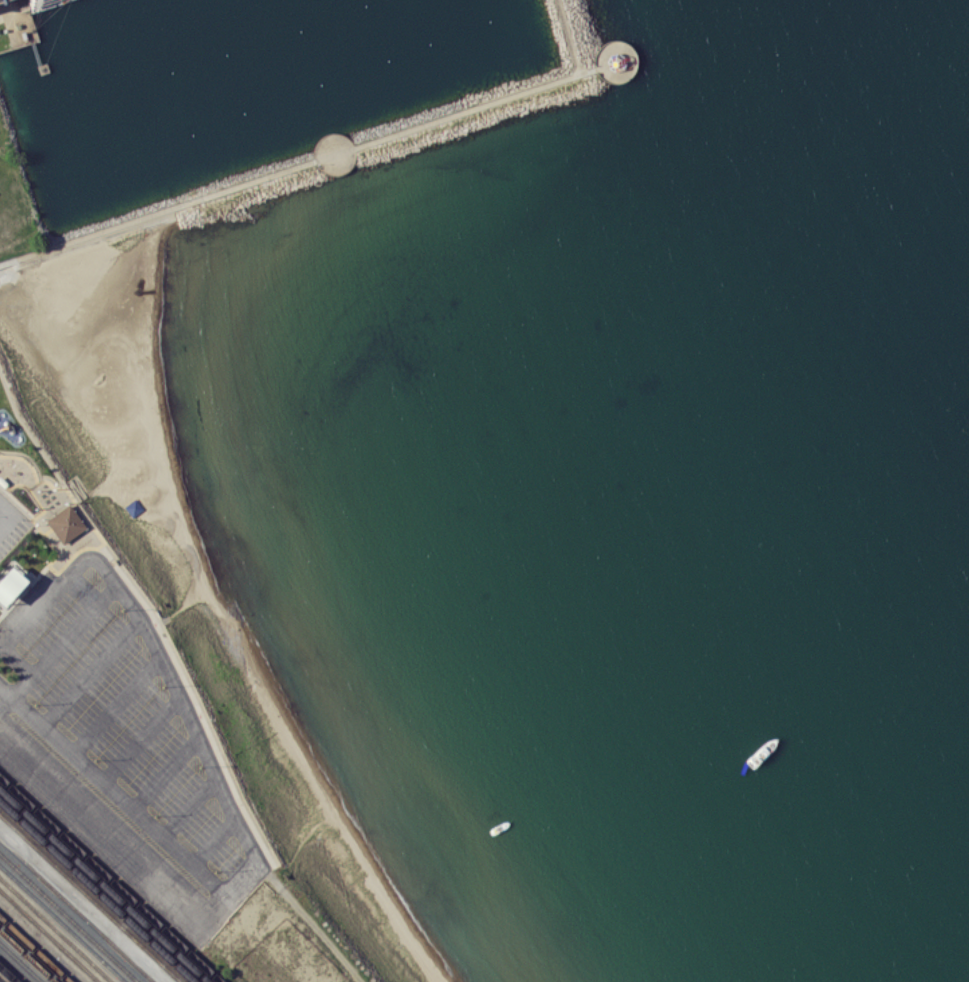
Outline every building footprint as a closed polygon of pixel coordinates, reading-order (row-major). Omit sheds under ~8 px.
[(74,0),(29,0),(33,13),(74,0)] [(61,545),(85,528),(69,504),(45,520),(61,545)] [(8,564),(0,573),(0,610),(4,614),(30,585),(8,564)]
